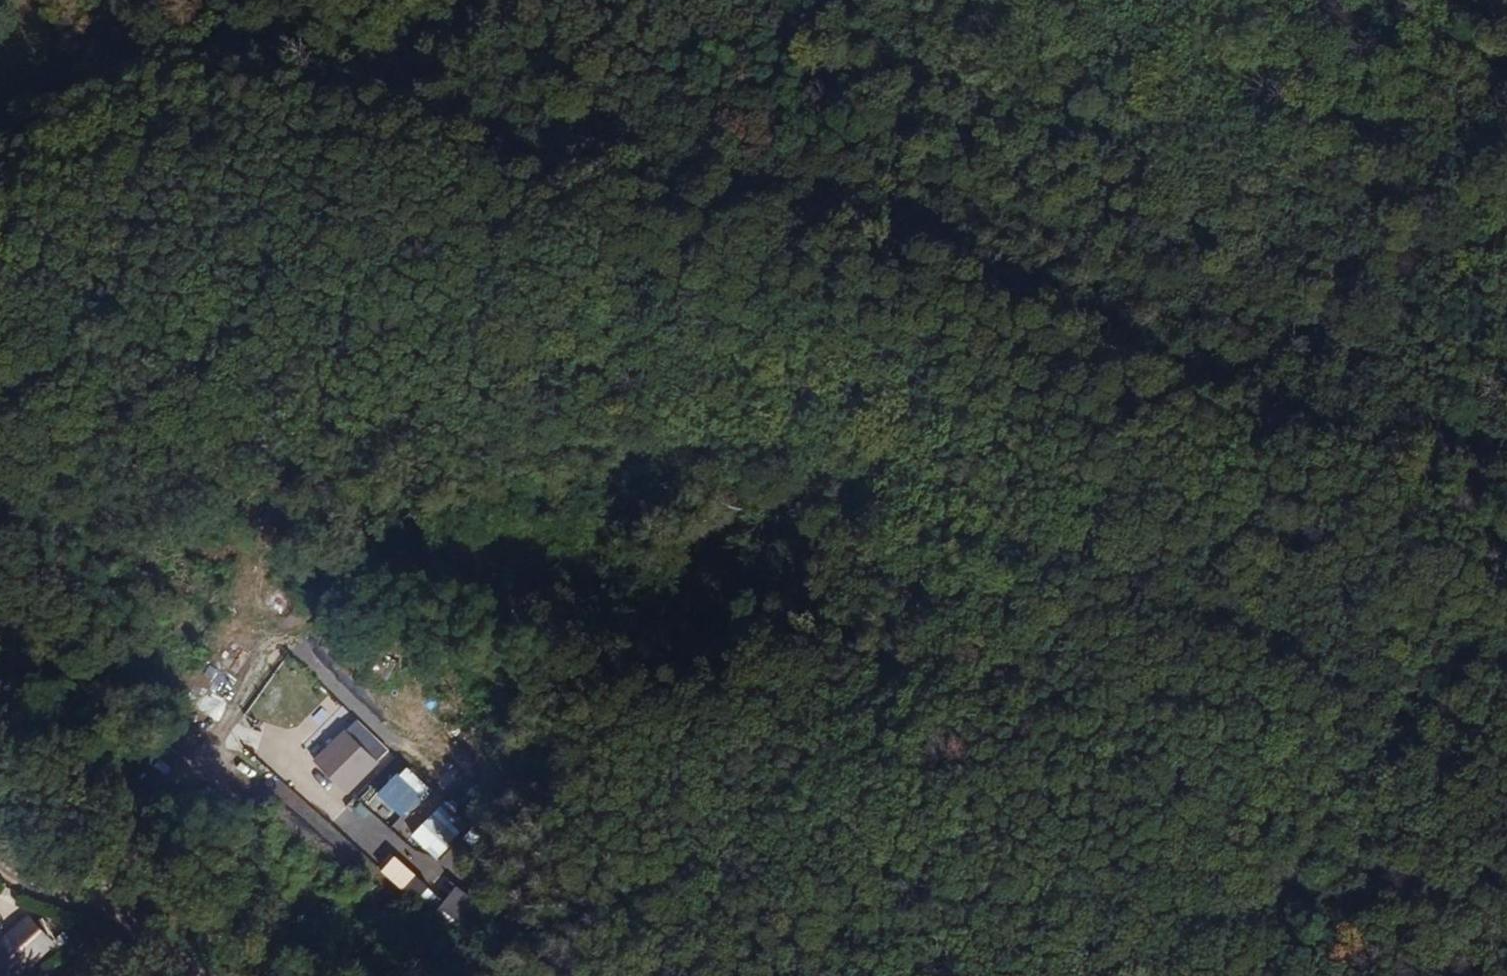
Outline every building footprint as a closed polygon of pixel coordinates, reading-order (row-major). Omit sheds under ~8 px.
[(382,690),(397,661),(351,637),(337,666),(382,690)] [(428,708),(442,685),(423,673),(409,695),(428,708)] [(327,725),(340,703),(328,695),(315,717),(327,725)] [(343,764),(348,771),(371,753),(366,745),(343,764)] [(371,753),(348,771),(360,786),(383,767),(371,753)] [(403,818),(431,788),(404,763),(376,793),(403,818)] [(442,800),(410,834),(437,859),(469,824),(442,800)] [(375,845),(385,817),(359,808),(349,836),(375,845)] [(49,942),(28,919),(0,945),(0,975),(12,975),(49,942)]
